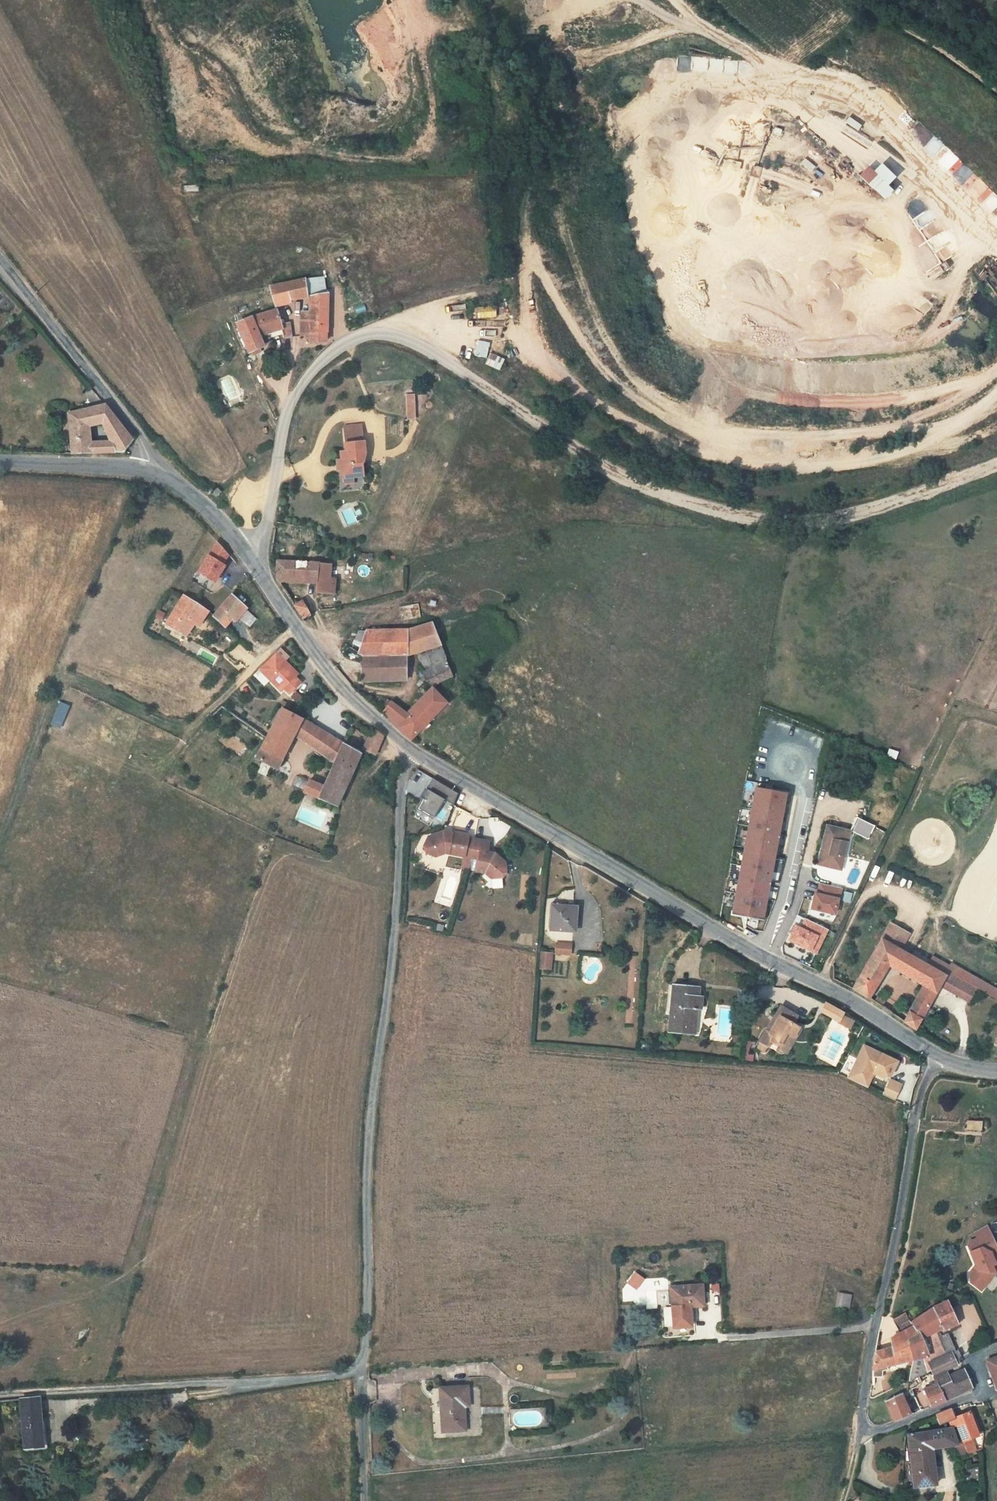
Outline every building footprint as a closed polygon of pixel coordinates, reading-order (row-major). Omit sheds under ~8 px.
[(920,126),(912,136),(924,146),(932,135),(920,126)] [(871,170),(866,165),(856,176),(882,199),(891,190),(886,185),(894,176),(878,162),(871,170)] [(335,271),(316,274),(320,291),(337,288),(335,271)] [(320,291),(316,274),(298,277),(302,297),(320,291)] [(298,277),(279,280),(286,302),(302,297),(298,277)] [(337,288),(320,291),(320,305),(312,305),(311,330),(320,329),(321,337),(336,335),(336,328),(339,327),(339,288),(337,288)] [(286,304),(262,311),(248,317),(261,346),(270,342),(271,342),(266,331),(293,322),(291,318),(286,304)] [(494,305),(473,306),(474,318),(495,317),(494,305)] [(300,316),(291,318),(293,322),(294,332),(302,331),(300,316)] [(474,355),(486,357),(488,341),(476,340),(474,355)] [(485,363),(500,367),(503,357),(487,353),(485,363)] [(418,391),(417,416),(424,417),(425,391),(418,391)] [(413,394),(405,394),(405,419),(414,419),(413,394)] [(109,400),(73,410),(77,447),(130,448),(133,445),(124,434),(95,435),(94,421),(110,416),(120,413),(109,400)] [(140,436),(120,413),(110,416),(124,434),(133,445),(140,436)] [(373,436),(371,421),(354,422),(356,447),(351,448),(352,453),(347,454),(348,464),(352,464),(352,472),(365,470),(375,469),(374,450),(378,449),(376,436),(373,436)] [(365,470),(352,472),(353,478),(366,477),(365,470)] [(235,548),(224,535),(207,565),(222,576),(232,560),(229,558),(235,548)] [(339,571),(336,557),(286,556),(284,565),(287,572),(309,573),(309,577),(326,580),(326,587),(342,587),(345,573),(339,571)] [(257,603),(243,588),(225,606),(238,619),(243,614),(246,617),(257,603)] [(190,591),(173,619),(192,629),(200,617),(202,618),(210,604),(190,591)] [(308,597),(301,600),(310,613),(316,608),(308,597)] [(299,600),(291,605),(300,619),(309,614),(299,600)] [(374,624),(366,647),(370,649),(376,674),(407,669),(418,643),(424,642),(445,636),(439,619),(415,625),(374,624)] [(445,636),(424,642),(430,660),(438,656),(451,654),(451,652),(445,636)] [(295,653),(287,645),(266,665),(287,687),(290,684),(295,690),(306,680),(301,674),(304,671),(291,657),(295,653)] [(459,670),(451,654),(438,656),(430,660),(425,665),(436,683),(438,686),(445,676),(459,670)] [(415,711),(405,723),(418,733),(451,696),(438,686),(436,683),(420,699),(423,704),(415,711)] [(405,723),(415,711),(401,701),(394,707),(405,723)] [(288,704),(272,733),(267,744),(283,753),(288,744),(292,745),(299,732),(308,715),(288,704)] [(349,738),(308,715),(299,732),(341,754),(349,738)] [(379,720),(368,742),(382,748),(389,730),(379,720)] [(308,786),(342,800),(354,773),(365,748),(349,738),(341,754),(329,779),(313,773),(308,786)] [(283,753),(267,744),(261,755),(282,764),(286,755),(283,753)] [(458,784),(434,766),(421,784),(424,786),(418,795),(433,805),(445,789),(454,795),(458,784)] [(795,799),(764,793),(739,916),(767,924),(795,799)] [(424,833),(426,838),(435,843),(445,840),(464,844),(471,845),(479,847),(476,859),(485,861),(491,867),(501,866),(505,863),(504,852),(494,842),(492,844),(487,843),(489,831),(475,827),(468,826),(469,824),(453,820),(452,823),(445,822),(444,819),(429,824),(424,833)] [(884,830),(865,822),(860,835),(878,843),(884,830)] [(859,837),(838,832),(830,870),(846,873),(849,859),(854,860),(859,837)] [(471,845),(464,844),(462,856),(469,858),(471,845)] [(852,874),(854,860),(849,859),(846,873),(852,874)] [(847,892),(826,886),(823,898),(821,897),(820,900),(817,912),(840,917),(844,903),(845,903),(847,892)] [(578,902),(553,900),(550,924),(575,926),(578,902)] [(828,942),(833,932),(811,921),(806,931),(801,928),(800,930),(798,935),(794,942),(816,953),(822,939),(828,942)] [(897,930),(888,945),(907,954),(915,939),(897,930)] [(553,938),(551,947),(569,949),(569,940),(553,938)] [(822,939),(816,953),(822,955),(828,942),(822,939)] [(888,945),(861,996),(879,1004),(896,973),(929,989),(932,991),(945,998),(950,989),(954,979),(936,969),(907,954),(888,945)] [(539,969),(551,969),(552,952),(539,951),(539,969)] [(964,980),(968,972),(961,968),(959,971),(941,961),(936,969),(954,979),(957,976),(964,980)] [(996,997),(996,988),(968,972),(964,980),(965,981),(983,990),(996,997)] [(957,976),(954,979),(950,989),(959,994),(965,981),(964,980),(957,976)] [(965,981),(959,994),(977,1002),(983,990),(972,984),(965,981)] [(696,986),(669,984),(665,1029),(693,1032),(695,1010),(698,1010),(699,997),(695,997),(696,986)] [(932,991),(916,1024),(927,1030),(945,998),(932,991)] [(795,1020),(780,1011),(773,1022),(777,1024),(769,1037),(766,1036),(759,1048),(768,1052),(771,1046),(778,1049),(784,1040),(791,1044),(797,1030),(791,1027),(795,1020)] [(851,1028),(843,1023),(840,1029),(848,1034),(851,1028)] [(793,1046),(791,1044),(784,1040),(778,1049),(776,1055),(785,1059),(793,1046)] [(888,1079),(892,1064),(858,1053),(847,1087),(858,1091),(862,1079),(866,1076),(870,1078),(881,1082),(888,1079)] [(862,1079),(858,1091),(866,1094),(870,1078),(866,1076),(862,1079)] [(887,1085),(882,1099),(895,1103),(901,1088),(890,1084),(887,1085)] [(986,1120),(972,1118),(971,1127),(985,1129),(986,1120)] [(986,1215),(973,1222),(976,1229),(968,1233),(966,1236),(975,1256),(969,1264),(969,1273),(981,1281),(993,1264),(991,1261),(990,1257),(993,1255),(991,1249),(996,1246),(996,1241),(986,1215)] [(695,1278),(665,1279),(664,1295),(682,1294),(683,1297),(696,1296),(695,1278)] [(837,1292),(829,1291),(826,1304),(835,1305),(837,1292)] [(664,1295),(666,1317),(684,1316),(683,1297),(682,1294),(664,1295)] [(945,1296),(931,1302),(933,1305),(955,1361),(957,1363),(964,1361),(960,1354),(954,1340),(955,1339),(946,1317),(953,1314),(945,1296)] [(933,1305),(909,1319),(914,1331),(904,1336),(909,1356),(906,1377),(913,1374),(915,1378),(955,1361),(933,1305)] [(905,1309),(892,1315),(898,1328),(888,1334),(889,1343),(873,1347),(869,1363),(869,1372),(878,1371),(878,1367),(884,1366),(884,1360),(909,1356),(904,1336),(914,1331),(909,1319),(905,1309)] [(986,1360),(996,1389),(996,1356),(986,1360)] [(961,1368),(946,1374),(950,1382),(938,1387),(942,1397),(958,1390),(969,1385),(961,1368)] [(945,1369),(931,1374),(933,1382),(922,1386),(928,1403),(933,1400),(942,1397),(938,1387),(950,1382),(946,1374),(945,1369)] [(464,1375),(437,1376),(437,1394),(441,1394),(441,1419),(460,1418),(460,1393),(463,1393),(464,1375)] [(40,1435),(38,1387),(18,1389),(23,1436),(40,1435)] [(897,1390),(880,1397),(890,1417),(911,1409),(917,1407),(913,1398),(903,1401),(897,1390)] [(523,1401),(513,1402),(511,1403),(510,1405),(509,1406),(509,1408),(509,1409),(509,1411),(510,1413),(511,1414),(512,1415),(514,1416),(533,1415),(534,1414),(535,1412),(536,1410),(537,1408),(536,1406),(535,1404),(534,1402),(531,1401),(523,1401)] [(948,1407),(932,1412),(936,1422),(945,1419),(948,1427),(955,1426),(961,1439),(967,1437),(974,1435),(965,1411),(961,1413),(952,1416),(948,1407)] [(964,1453),(963,1451),(961,1443),(952,1443),(948,1427),(905,1431),(909,1484),(930,1482),(928,1447),(949,1444),(952,1456),(964,1453)] [(961,1443),(963,1451),(970,1450),(967,1437),(961,1439),(961,1443)]
